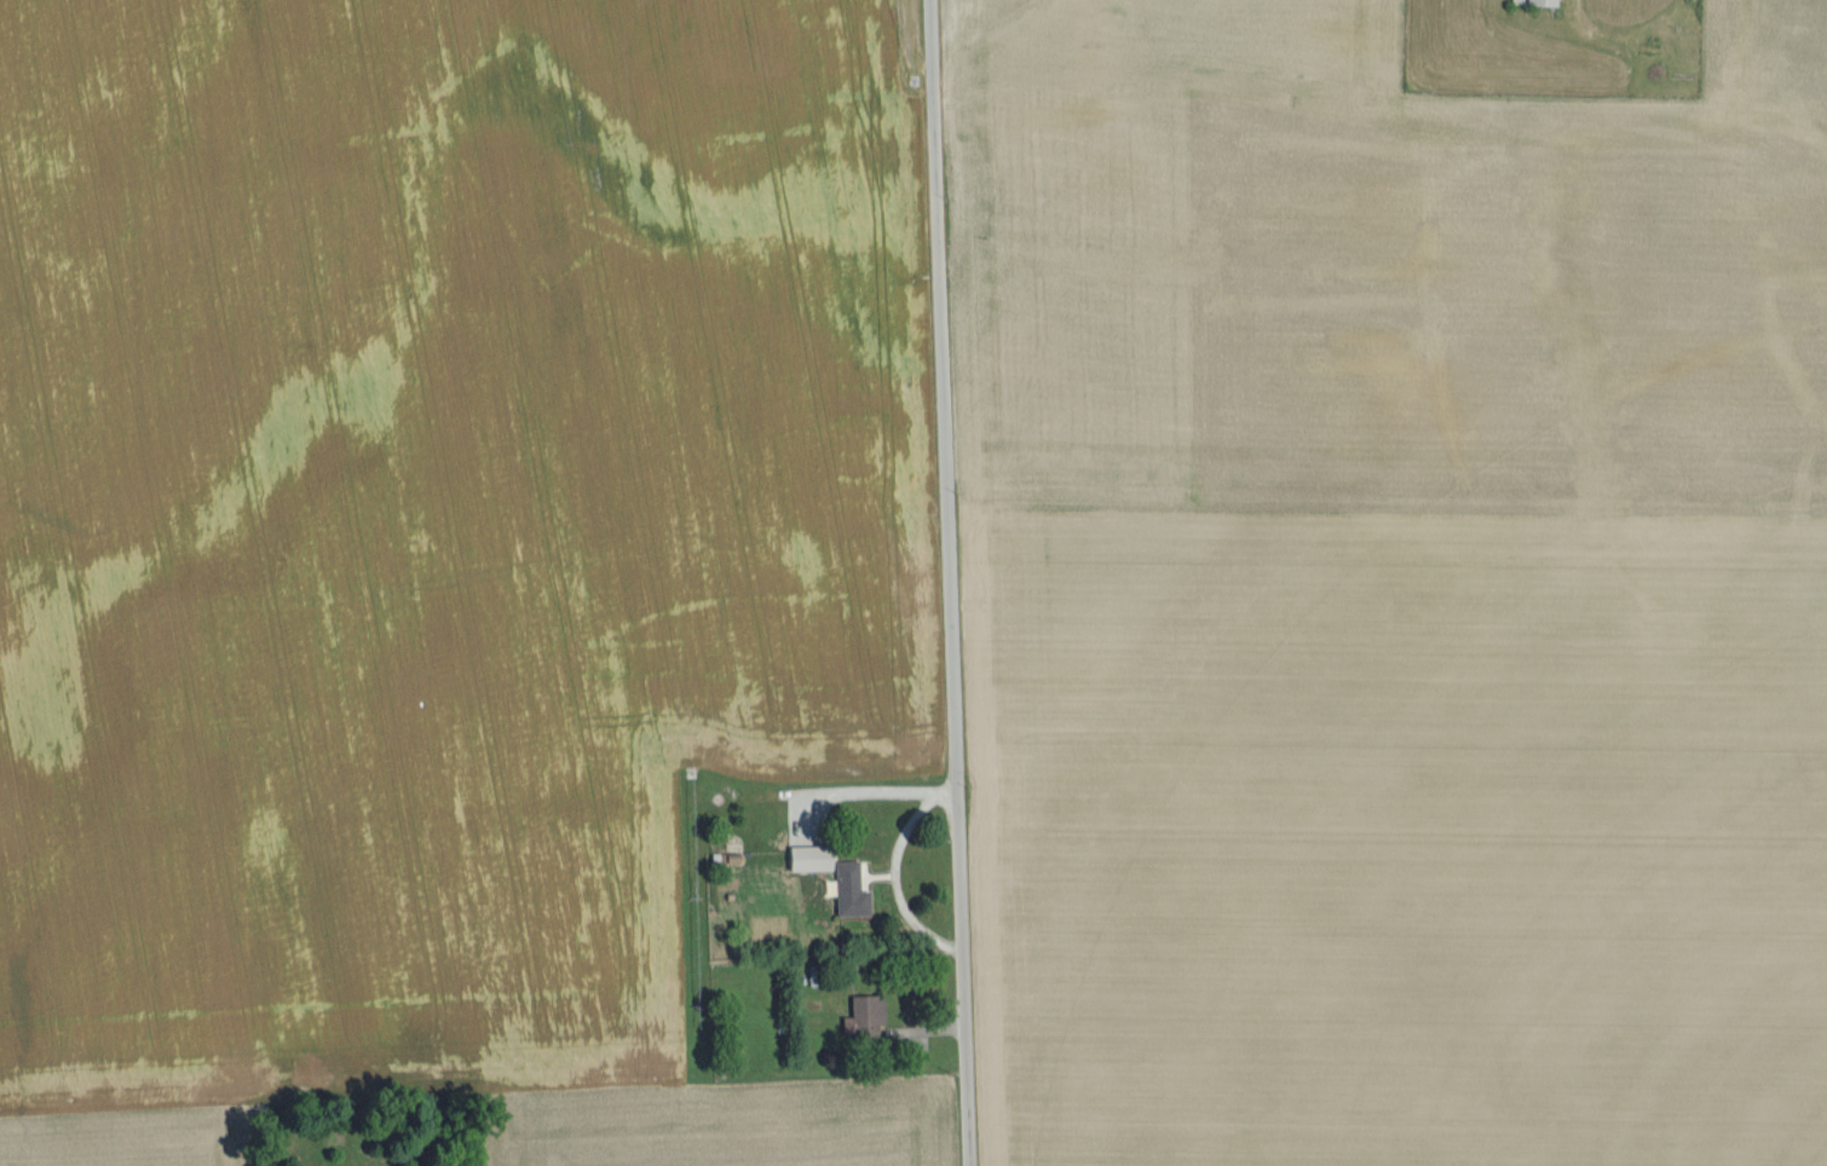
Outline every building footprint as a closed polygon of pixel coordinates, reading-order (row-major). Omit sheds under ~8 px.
[(786,849),(786,874),(829,872),(828,859),(820,859),(819,848),(786,849)] [(834,867),(835,916),(868,916),(866,890),(857,891),(855,860),(831,861),(831,848),(808,848),(808,868),(834,867)] [(848,995),(849,1039),(876,1039),(875,1024),(881,1023),(880,999),(874,999),(872,994),(848,995)]
